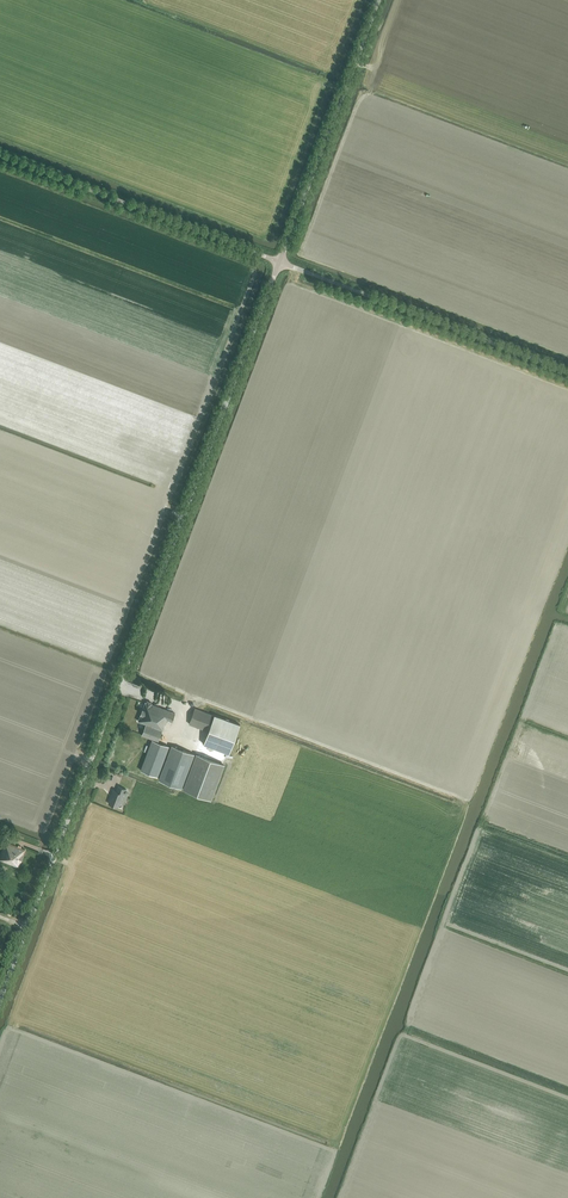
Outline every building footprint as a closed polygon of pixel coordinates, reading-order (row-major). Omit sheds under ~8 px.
[(172,722),(175,713),(151,705),(152,703),(147,701),(147,703),(145,702),(138,721),(146,724),(142,735),(158,741),(164,725),(165,725),(167,720),(172,722)] [(195,708),(189,724),(207,731),(213,714),(195,708)] [(213,715),(203,744),(228,753),(238,725),(213,715)] [(169,746),(152,740),(141,770),(158,776),(169,746)] [(158,779),(182,788),(195,754),(171,745),(158,779)] [(225,764),(196,753),(183,789),(211,800),(225,764)] [(127,789),(118,786),(116,791),(113,790),(111,795),(112,795),(109,803),(118,807),(123,795),(125,795),(127,789)] [(466,806),(466,800),(453,800),(453,804),(448,803),(448,805),(451,805),(451,810),(457,810),(457,811),(460,811),(460,806),(466,806)] [(25,849),(6,842),(0,857),(0,859),(19,867),(25,849)]
